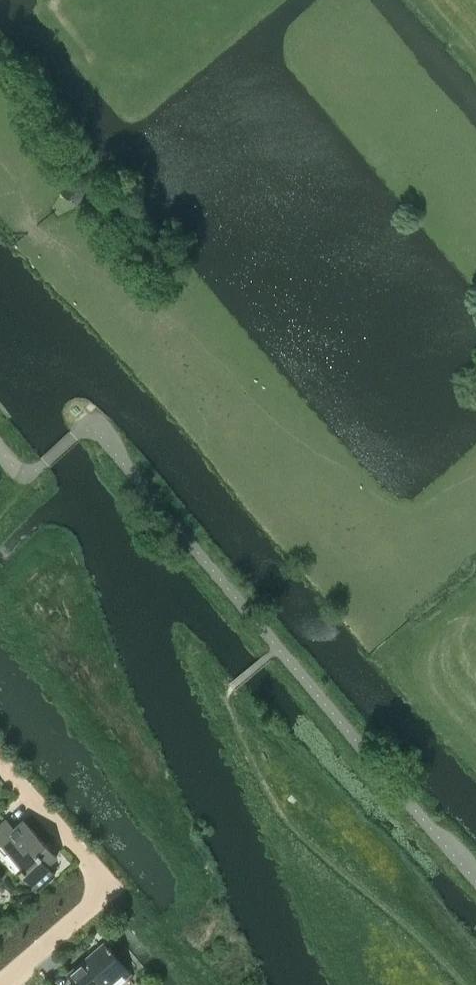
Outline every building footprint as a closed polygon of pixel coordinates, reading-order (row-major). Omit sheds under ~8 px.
[(16,828),(8,819),(0,826),(0,845),(2,842),(24,867),(20,870),(38,889),(55,874),(47,865),(57,856),(24,820),(16,828)] [(132,973),(105,942),(68,973),(78,984),(77,984),(109,984),(124,973),(127,977),(132,973)]
